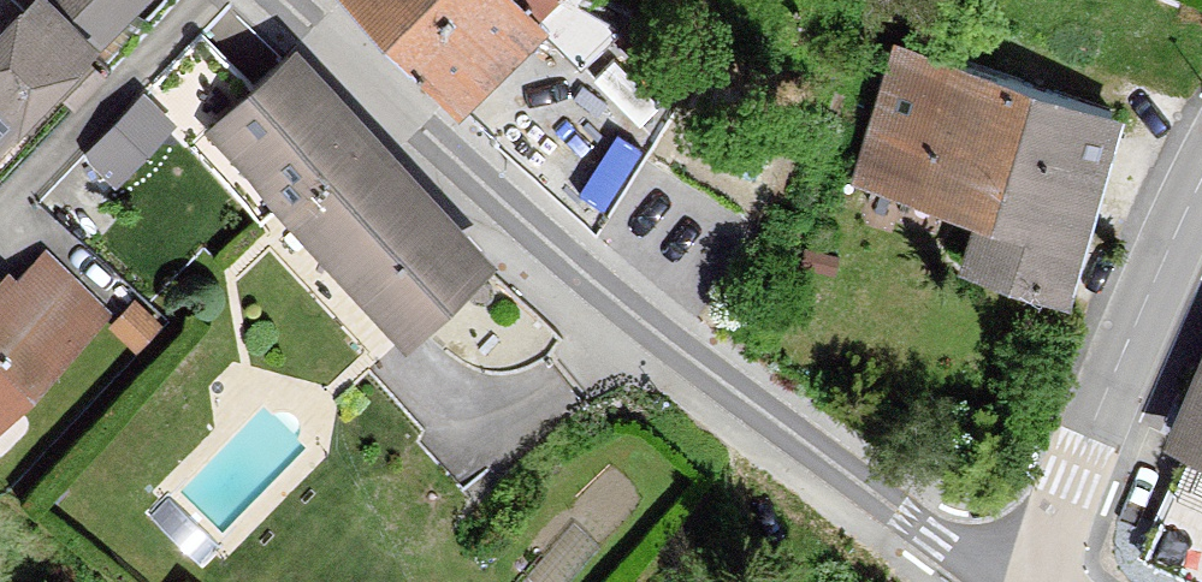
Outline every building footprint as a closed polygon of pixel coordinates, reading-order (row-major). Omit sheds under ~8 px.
[(49,0),(38,0),(0,39),(0,136),(92,43),(49,0)] [(463,97),(539,20),(519,0),(365,0),(463,97)] [(221,129),(404,326),(482,255),(298,57),(221,129)] [(1110,128),(897,62),(858,184),(981,223),(966,272),(1056,301),(1110,128)] [(144,80),(92,147),(135,181),(187,113),(144,80)] [(48,254),(18,285),(10,276),(0,287),(0,416),(104,307),(48,254)] [(1174,454),(1201,465),(1201,388),(1174,454)]
